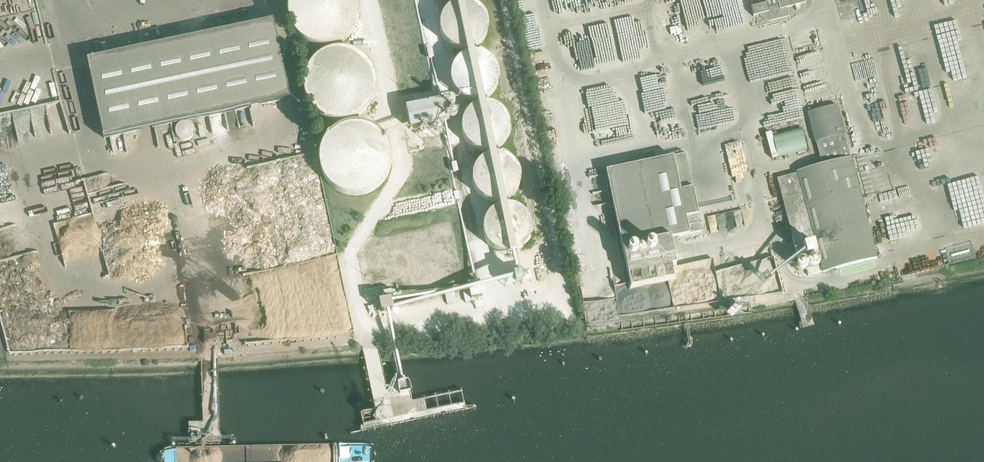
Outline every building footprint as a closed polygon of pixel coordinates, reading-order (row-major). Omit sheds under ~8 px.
[(361,11),(360,4),(359,0),(288,0),(288,2),(287,10),(287,17),(289,24),(292,29),(294,33),(297,36),(300,39),(303,42),(309,45),(315,47),(323,48),(330,48),(333,47),(338,45),(343,42),(347,40),(350,37),(355,32),(358,25),(360,18),(361,12),(361,11)] [(751,7),(753,17),(757,16),(767,13),(769,22),(789,17),(787,8),(807,3),(806,0),(763,0),(764,4),(751,7)] [(489,27),(488,22),(487,18),(485,13),(482,10),(478,6),(474,4),(469,3),(465,2),(462,2),(456,3),(451,6),(447,9),(444,12),(441,17),(440,22),(439,26),(440,32),(441,36),(443,40),(447,44),(451,48),(455,50),(459,51),(464,52),(468,51),(473,50),(478,48),(481,45),(484,42),(486,37),(488,32),(489,27)] [(273,22),(87,61),(104,139),(290,100),(273,22)] [(377,87),(377,86),(377,82),(377,78),(374,71),(371,65),(367,60),(362,55),(356,52),(352,50),(348,49),(341,49),(334,49),(327,51),(321,54),(315,59),(310,64),(308,68),(306,71),(304,78),(303,82),(303,86),(303,92),(305,97),(306,100),(309,107),(314,112),(319,116),(325,120),(331,122),(335,123),(339,123),(345,123),(349,122),(354,121),(358,119),(362,116),(367,112),(371,107),(375,100),(377,94),(377,87)] [(499,78),(499,77),(499,72),(497,67),(495,63),(491,59),(487,56),(484,54),(479,53),(474,52),(470,53),(465,54),(461,57),(457,60),(454,63),(452,68),(450,73),(450,78),(451,83),(452,87),(455,91),(458,95),(462,98),(465,100),(470,101),(474,102),(479,101),(484,100),(487,98),(491,95),(495,91),(497,87),(499,83),(499,78)] [(510,129),(510,124),(509,119),(506,114),(503,111),(499,108),(496,106),(491,105),(487,104),(482,104),(478,105),(473,108),(469,111),(466,114),(463,119),(462,124),(461,128),(462,132),(463,137),(466,142),(468,146),(472,149),(476,151),(482,153),(486,153),(490,153),(496,151),(500,149),(503,146),(506,142),(509,138),(510,133),(510,129)] [(797,174),(777,179),(795,247),(798,259),(805,257),(818,254),(823,273),(877,259),(851,158),(850,158),(844,135),(845,135),(837,105),(808,112),(822,166),(797,172),(797,174)] [(393,160),(392,156),(392,152),(390,145),(386,139),(382,134),(377,129),(371,126),(364,124),(360,123),(356,123),(350,123),(346,124),(342,125),(336,128),(330,133),(326,137),(322,144),(321,148),(320,151),(319,158),(319,165),(321,172),(322,175),(324,179),(328,184),(331,187),(334,190),(341,194),(347,196),(352,197),(355,197),(362,196),(365,195),(370,194),(375,191),(381,187),(386,181),(390,174),(392,167),(393,160)] [(778,157),(808,149),(802,129),(773,136),(778,157)] [(521,179),(521,174),(520,170),(517,165),(515,162),(511,159),(506,156),(503,155),(498,154),(495,154),(489,156),(484,158),(480,161),(476,165),(474,169),(473,173),(472,178),(472,183),(474,188),(476,193),(479,196),(482,199),(486,201),(491,203),(496,204),(501,203),(506,202),(510,200),(514,197),(517,194),(520,189),(521,184),(521,179)] [(672,266),(676,265),(671,239),(702,232),(686,154),(606,171),(630,288),(674,278),(672,266)] [(270,241),(332,228),(319,165),(285,172),(294,176),(298,175),(299,181),(302,173),(304,182),(306,177),(312,176),(317,178),(314,184),(315,191),(311,192),(309,197),(301,198),(303,206),(301,210),(302,213),(298,222),(295,210),(292,199),(285,217),(280,214),(276,222),(277,226),(270,241)] [(532,230),(531,225),(530,220),(528,216),(525,213),(521,210),(517,208),(513,206),(508,206),(503,206),(499,207),(494,210),(490,212),(487,216),(485,220),(484,225),(483,230),(483,234),(485,239),(487,243),(490,247),(493,250),(497,252),(502,254),(506,255),(511,254),(516,253),(520,251),(525,247),(528,244),(530,240),(531,236),(532,230)] [(730,228),(745,225),(742,210),(708,216),(712,234),(730,230),(730,228)] [(391,298),(379,301),(382,312),(393,310),(391,298)]
